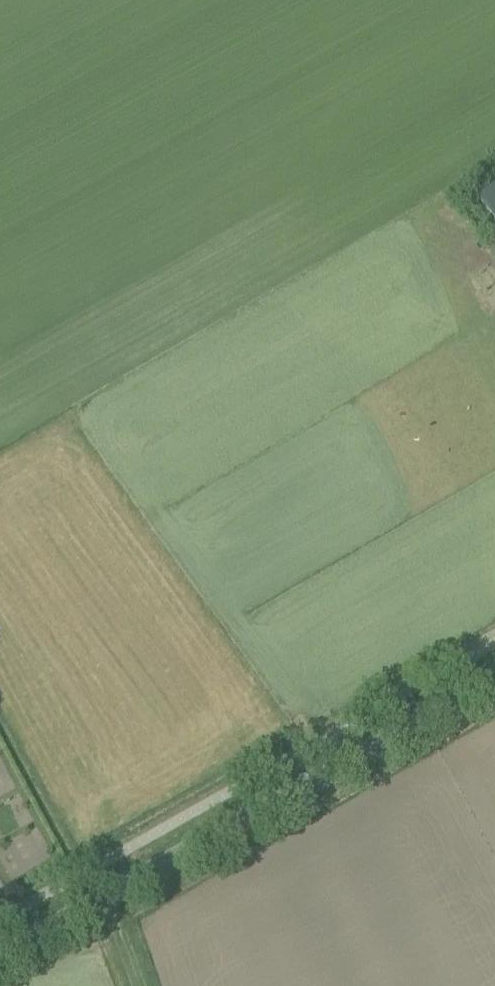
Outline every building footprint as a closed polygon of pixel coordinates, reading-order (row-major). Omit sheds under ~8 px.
[(494,225),(494,190),(478,202),(494,225)]
